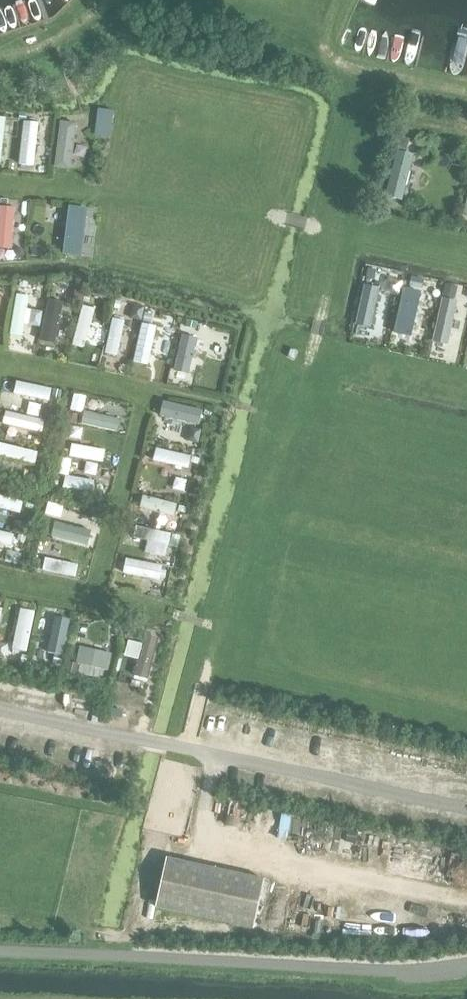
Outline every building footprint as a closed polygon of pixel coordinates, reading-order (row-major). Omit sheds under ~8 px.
[(112,109),(98,108),(95,135),(109,136),(112,109)] [(34,163),(38,120),(22,118),(18,162),(34,163)] [(70,167),(76,122),(60,120),(55,165),(70,167)] [(402,198),(413,153),(397,149),(387,195),(402,198)] [(0,204),(0,246),(11,247),(15,205),(0,204)] [(86,207),(69,205),(63,253),(80,255),(86,207)] [(445,293),(461,297),(466,299),(466,283),(448,279),(445,293)] [(379,286),(364,283),(355,321),(370,324),(379,286)] [(411,334),(421,289),(404,286),(394,330),(411,334)] [(29,294),(16,291),(8,332),(22,334),(29,294)] [(447,342),(456,299),(442,295),(432,339),(447,342)] [(64,300),(48,297),(40,338),(55,341),(64,300)] [(120,308),(122,300),(115,299),(114,307),(120,308)] [(96,307),(83,303),(72,342),(85,346),(96,307)] [(141,319),(144,306),(133,303),(129,316),(141,319)] [(125,318),(114,315),(106,352),(117,354),(125,318)] [(187,318),(185,325),(195,328),(197,321),(187,318)] [(157,325),(142,321),(133,360),(148,363),(157,325)] [(197,335),(182,331),(173,368),(189,371),(197,335)] [(13,392),(49,400),(52,387),(16,379),(13,392)] [(61,389),(54,388),(51,398),(59,400),(61,389)] [(83,411),(86,395),(74,392),(70,409),(83,411)] [(202,409),(163,401),(160,415),(199,423),(202,409)] [(45,419),(7,409),(4,422),(42,431),(45,419)] [(119,416),(84,409),(81,423),(116,430),(119,416)] [(76,424),(79,413),(72,412),(70,422),(76,424)] [(38,449),(0,441),(0,454),(35,462),(38,449)] [(106,447),(72,443),(70,457),(104,462),(106,447)] [(191,454),(156,446),(153,459),(188,467),(191,454)] [(64,483),(92,490),(95,478),(67,471),(64,483)] [(179,502),(142,493),(139,507),(175,516),(179,502)] [(23,499),(0,494),(0,508),(20,512),(23,499)] [(29,522),(15,518),(12,530),(26,533),(29,522)] [(87,543),(91,528),(55,519),(51,534),(87,543)] [(171,532),(136,524),(133,536),(169,544),(171,532)] [(0,529),(0,543),(11,545),(14,532),(0,529)] [(22,552),(8,549),(5,561),(19,564),(22,552)] [(78,562),(46,556),(43,569),(76,575),(78,562)] [(163,563),(126,556),(123,571),(160,578),(163,563)] [(27,650),(35,610),(20,607),(12,647),(27,650)] [(63,653),(69,617),(54,615),(48,651),(63,653)] [(146,677),(158,635),(144,632),(133,673),(146,677)] [(8,643),(0,641),(0,656),(5,657),(8,643)] [(113,652),(79,644),(75,661),(109,669),(113,652)] [(424,873),(427,860),(391,851),(388,864),(424,873)] [(156,906),(254,927),(264,878),(166,857),(156,906)]
